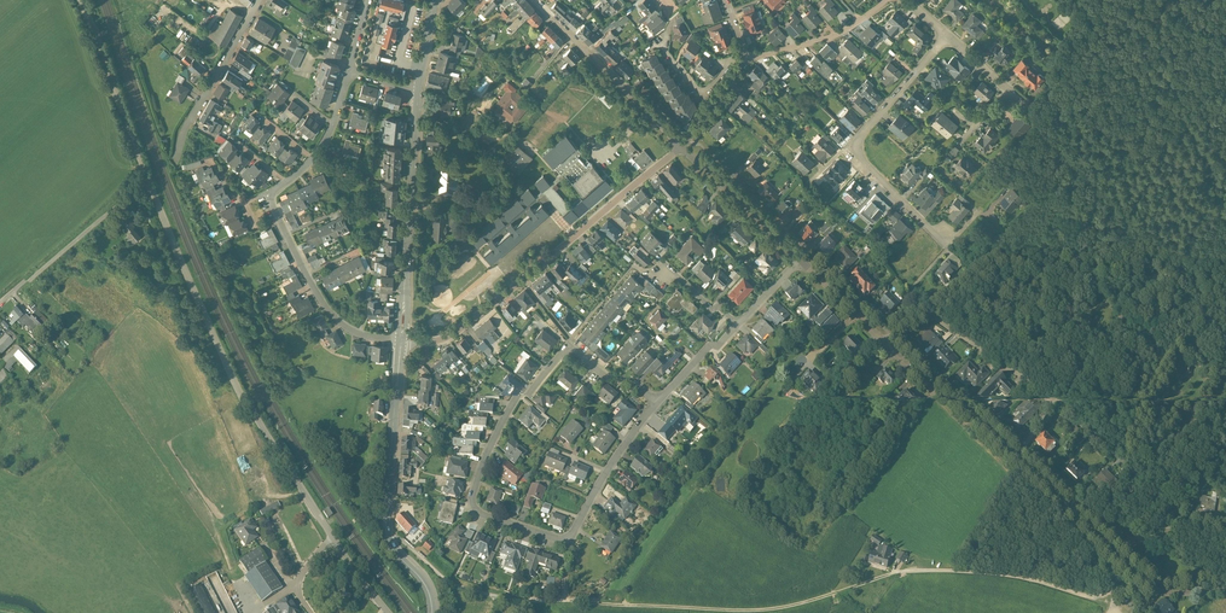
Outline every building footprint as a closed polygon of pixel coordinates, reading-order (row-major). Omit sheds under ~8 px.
[(337,2),(341,3),(338,10),(349,14),(352,15),(355,7),(352,6),(351,5),(353,0),(338,0),(337,2)] [(376,7),(375,7),(375,8),(374,14),(373,14),(372,21),(371,21),(372,21),(370,28),(369,28),(370,28),(368,35),(367,35),(367,36),(368,36),(368,35),(382,40),(391,42),(392,42),(391,42),(393,35),(394,35),(393,35),(395,28),(396,28),(395,28),(397,21),(399,14),(401,6),(403,0),(378,0),(376,7)] [(448,2),(452,5),(452,8),(453,9),(455,9),(465,0),(449,0),(448,2)] [(477,8),(479,9),(480,8),(487,0),(484,0),(477,8)] [(480,8),(486,13),(494,4),(498,0),(497,0),(487,0),(480,8)] [(516,3),(518,6),(521,8),(529,0),(520,0),(516,3)] [(529,0),(521,8),(524,12),(525,14),(525,13),(534,5),(529,0)] [(558,0),(554,0),(551,4),(560,13),(566,7),(558,0)] [(601,0),(598,0),(594,3),(603,12),(608,8),(601,0)] [(619,0),(601,0),(608,8),(610,6),(612,9),(621,2),(619,0)] [(646,9),(653,3),(654,2),(652,0),(639,0),(646,9)] [(702,4),(707,17),(704,18),(706,22),(722,16),(716,0),(712,0),(711,0),(703,3),(702,4)] [(769,0),(766,3),(772,9),(775,7),(777,9),(783,3),(781,0),(769,0)] [(944,9),(956,20),(963,13),(956,7),(960,3),(961,4),(957,0),(952,0),(944,9)] [(829,3),(827,1),(819,8),(823,13),(825,12),(829,16),(836,10),(829,3)] [(653,3),(646,9),(649,11),(655,6),(653,3)] [(280,7),(277,5),(274,10),(280,14),(283,9),(280,7)] [(230,6),(213,36),(226,43),(243,13),(230,6)] [(581,11),(577,7),(573,12),(579,18),(588,8),(585,6),(581,11)] [(655,6),(649,11),(651,14),(658,8),(655,6)] [(542,15),(535,7),(527,15),(534,22),(542,15)] [(566,7),(560,13),(566,19),(572,12),(574,9),(571,7),(569,10),(566,7)] [(651,14),(646,19),(649,23),(650,24),(650,23),(654,28),(666,18),(658,8),(651,14)] [(625,9),(618,16),(621,20),(629,13),(625,9)] [(810,10),(803,17),(807,21),(808,20),(812,25),(819,19),(812,11),(812,12),(810,10)] [(618,11),(608,19),(611,22),(615,18),(620,14),(618,11)] [(745,15),(744,15),(746,21),(744,22),(745,24),(759,19),(756,11),(755,11),(745,15)] [(572,12),(566,19),(573,25),(579,18),(573,12),(572,13),(572,12)] [(906,22),(895,12),(888,19),(894,24),(888,31),(893,35),(899,29),(900,29),(904,25),(906,22)] [(348,17),(337,14),(335,21),(349,26),(351,18),(348,17)] [(518,14),(509,22),(513,27),(522,18),(520,16),(520,17),(519,16),(520,16),(518,14)] [(973,14),(963,26),(976,37),(982,30),(975,24),(979,20),(980,21),(980,20),(973,14)] [(275,25),(259,15),(250,29),(266,39),(275,25)] [(682,16),(675,19),(678,25),(679,26),(682,24),(685,22),(682,16)] [(793,18),(786,25),(790,30),(791,28),(795,33),(802,27),(795,20),(793,18)] [(584,19),(576,28),(582,34),(590,25),(588,23),(589,22),(588,21),(587,22),(584,19)] [(759,19),(745,24),(746,26),(747,25),(749,32),(750,31),(760,28),(762,27),(759,19)] [(349,26),(335,21),(332,28),(343,32),(346,33),(349,26)] [(547,21),(541,27),(546,32),(552,26),(547,21)] [(682,24),(679,26),(678,25),(674,27),(676,32),(676,33),(678,35),(677,36),(678,37),(681,40),(687,33),(682,24)] [(915,24),(908,32),(911,35),(918,27),(915,24)] [(590,25),(582,34),(589,40),(597,32),(593,28),(590,25)] [(878,35),(869,25),(860,35),(872,47),(881,37),(878,35)] [(552,26),(546,32),(551,38),(558,32),(552,26)] [(722,27),(714,29),(713,27),(708,29),(709,30),(710,33),(711,34),(713,34),(715,39),(717,38),(716,38),(727,34),(726,34),(725,31),(726,31),(724,26),(722,27)] [(777,27),(768,35),(774,42),(778,39),(779,40),(785,35),(780,29),(778,27),(777,27)] [(927,35),(918,27),(911,35),(918,41),(918,44),(913,50),(917,54),(926,43),(927,43),(927,41),(928,40),(928,38),(927,37),(927,35)] [(463,32),(454,30),(450,43),(460,45),(463,32)] [(982,30),(976,37),(979,39),(985,32),(982,30)] [(888,36),(882,31),(878,35),(881,37),(884,40),(888,36)] [(302,35),(295,32),(285,52),(292,55),(302,35)] [(558,32),(551,38),(555,41),(557,43),(563,37),(558,32)] [(254,37),(246,33),(242,41),(254,48),(257,44),(258,40),(253,38),(254,37)] [(690,36),(686,41),(689,43),(691,40),(691,41),(695,36),(692,33),(690,36)] [(727,34),(716,38),(717,38),(719,44),(717,44),(719,50),(720,49),(721,50),(723,49),(721,45),(729,42),(732,41),(730,36),(729,36),(728,33),(726,34),(727,34)] [(602,34),(594,42),(598,45),(602,41),(605,38),(602,34)] [(382,40),(368,35),(368,36),(361,59),(376,64),(379,51),(382,40)] [(338,39),(332,37),(333,37),(329,47),(329,48),(335,51),(340,52),(341,48),(340,47),(343,40),(343,41),(344,40),(338,38),(338,39)] [(605,38),(602,41),(598,45),(603,50),(610,43),(606,38),(605,38)] [(862,52),(853,44),(847,39),(839,47),(847,54),(854,60),(859,55),(862,52)] [(691,41),(691,40),(689,43),(684,49),(683,50),(682,52),(690,58),(698,46),(691,41)] [(1003,47),(997,41),(990,50),(995,54),(994,56),(1001,62),(1002,60),(1006,63),(1011,57),(1007,53),(1009,52),(1009,51),(1009,50),(1008,49),(1007,48),(1006,47),(1004,46),(1003,47)] [(617,49),(611,43),(610,43),(603,50),(613,60),(620,52),(617,49)] [(833,50),(827,43),(819,51),(826,57),(828,55),(832,58),(837,54),(833,50)] [(179,49),(184,54),(186,52),(189,49),(183,44),(179,49)] [(570,44),(562,52),(562,51),(562,52),(567,57),(571,60),(578,53),(579,53),(578,52),(575,49),(574,48),(570,44),(571,44),(570,44)] [(335,51),(329,48),(329,47),(326,45),(323,52),(334,55),(335,51)] [(165,47),(160,52),(165,57),(170,52),(165,47)] [(447,50),(440,48),(439,52),(440,52),(439,55),(453,59),(454,52),(455,51),(447,50)] [(253,59),(238,49),(238,50),(233,58),(232,59),(241,65),(247,69),(247,68),(250,71),(256,61),(252,59),(253,59)] [(654,49),(641,55),(642,55),(643,54),(646,61),(644,62),(644,63),(645,63),(658,57),(654,49)] [(182,56),(189,62),(193,58),(186,52),(184,54),(182,56)] [(854,60),(847,54),(845,57),(850,61),(855,66),(857,64),(854,60)] [(187,63),(194,69),(199,74),(206,65),(195,55),(193,58),(189,62),(187,63)] [(453,59),(439,55),(438,59),(437,59),(436,63),(440,64),(451,67),(453,59)] [(628,61),(622,55),(615,62),(626,72),(627,70),(628,71),(629,70),(628,69),(631,66),(627,62),(628,61)] [(699,55),(694,62),(698,64),(702,58),(699,55)] [(823,60),(821,62),(815,55),(810,60),(825,75),(824,74),(828,69),(830,71),(832,68),(823,60)] [(340,61),(323,56),(316,77),(318,78),(332,83),(340,61)] [(658,57),(645,63),(646,63),(647,64),(649,63),(652,69),(650,70),(651,70),(663,64),(659,56),(658,57)] [(698,64),(695,67),(702,72),(701,73),(710,61),(708,59),(704,56),(702,58),(698,64)] [(567,57),(561,64),(567,70),(573,63),(571,60),(567,57)] [(964,65),(960,62),(959,61),(958,61),(953,57),(948,63),(953,67),(950,70),(960,79),(961,80),(965,75),(969,70),(964,65)] [(796,59),(789,65),(795,71),(800,66),(803,69),(807,65),(803,60),(800,63),(796,59)] [(1037,74),(1027,66),(1028,64),(1022,59),(1015,68),(1020,72),(1019,73),(1026,79),(1026,80),(1030,84),(1031,83),(1036,87),(1044,78),(1044,75),(1041,73),(1038,73),(1037,74)] [(710,61),(701,73),(708,78),(710,75),(715,69),(717,67),(713,64),(712,64),(710,62),(711,61),(710,61)] [(889,62),(882,70),(888,74),(882,80),(888,85),(893,80),(894,80),(901,72),(889,62)] [(663,64),(651,70),(652,70),(652,71),(654,70),(657,76),(656,77),(669,71),(665,63),(663,64)] [(774,63),(767,70),(774,78),(775,77),(778,74),(775,71),(778,67),(774,63)] [(778,67),(775,71),(778,74),(775,77),(778,79),(780,76),(781,77),(787,70),(785,68),(784,67),(783,67),(781,64),(778,67)] [(247,69),(241,65),(239,68),(249,75),(251,72),(250,71),(247,68),(247,69)] [(769,77),(757,65),(748,73),(756,81),(752,84),(758,91),(764,86),(762,83),(769,77)] [(243,76),(228,67),(225,71),(224,71),(222,75),(223,75),(223,76),(237,85),(239,81),(243,76)] [(948,78),(936,67),(926,78),(934,85),(937,82),(942,86),(948,78)] [(200,75),(199,74),(194,69),(191,72),(193,74),(191,76),(196,80),(200,75)] [(449,74),(429,69),(426,82),(445,88),(449,74)] [(715,69),(710,75),(714,78),(719,71),(715,69)] [(669,71),(656,77),(656,78),(657,77),(658,78),(660,77),(663,84),(661,84),(661,85),(675,78),(670,71),(669,71)] [(526,83),(532,78),(527,73),(522,78),(526,83)] [(642,73),(635,78),(638,82),(644,77),(642,73)] [(965,75),(961,80),(960,79),(958,82),(962,85),(968,78),(965,75)] [(516,84),(507,77),(503,82),(507,86),(495,100),(498,102),(496,105),(501,109),(501,108),(506,112),(505,113),(510,117),(513,115),(516,117),(530,99),(515,86),(516,84)] [(332,83),(318,78),(316,83),(318,84),(315,92),(313,91),(311,97),(326,102),(333,83),(332,83)] [(675,78),(661,85),(662,85),(663,86),(665,85),(668,91),(667,92),(680,86),(676,78),(675,78)] [(873,83),(867,78),(864,81),(867,84),(870,86),(873,83)] [(170,92),(180,99),(189,86),(178,79),(170,92)] [(235,85),(227,79),(224,83),(229,86),(233,89),(235,85)] [(224,83),(220,80),(215,90),(223,95),(229,86),(224,83)] [(289,89),(278,80),(268,92),(269,93),(270,91),(274,94),(273,96),(274,96),(271,99),(277,103),(278,102),(283,96),(289,89)] [(649,84),(645,80),(641,84),(645,88),(649,84)] [(247,87),(239,81),(237,85),(245,91),(247,87)] [(377,85),(363,81),(359,93),(360,93),(360,92),(366,94),(374,97),(377,85)] [(994,91),(982,81),(974,90),(986,101),(994,91)] [(870,86),(867,84),(862,89),(862,90),(864,92),(874,102),(880,95),(870,86)] [(680,86),(667,92),(668,92),(668,93),(671,92),(673,98),(672,99),(685,93),(681,85),(680,86)] [(471,86),(465,93),(467,95),(470,97),(476,90),(471,86)] [(392,89),(386,87),(383,98),(397,102),(400,91),(396,90),(393,89),(392,89)] [(613,98),(601,87),(597,91),(608,102),(613,98)] [(862,89),(859,87),(856,90),(862,95),(864,92),(862,90),(862,89)] [(761,96),(755,90),(750,95),(756,101),(761,96)] [(925,98),(916,90),(915,90),(916,90),(911,96),(910,96),(905,103),(907,105),(906,107),(907,107),(908,106),(910,108),(916,101),(925,109),(926,109),(925,109),(930,103),(931,103),(930,103),(936,97),(931,92),(925,98)] [(685,93),(672,99),(672,100),(673,99),(674,100),(676,99),(679,106),(677,106),(678,107),(690,101),(687,92),(685,93)] [(739,92),(733,99),(740,105),(747,110),(749,108),(743,102),(747,98),(739,92)] [(480,99),(484,102),(489,96),(485,93),(480,99)] [(859,98),(857,95),(856,96),(851,101),(857,107),(863,113),(869,107),(859,98)] [(218,101),(211,96),(211,97),(204,108),(212,112),(215,107),(219,109),(222,103),(218,101)] [(283,96),(278,102),(281,104),(286,99),(286,98),(283,96)] [(448,98),(441,97),(439,107),(441,108),(443,108),(449,109),(450,104),(453,105),(454,97),(448,96),(448,98)] [(303,106),(292,97),(289,101),(284,107),(279,113),(284,117),(289,111),(295,116),(303,106)] [(740,105),(733,99),(727,106),(734,112),(738,108),(740,105)] [(690,101),(678,107),(679,107),(679,108),(681,107),(684,113),(683,114),(696,108),(692,100),(690,101)] [(759,110),(752,104),(749,108),(747,110),(753,116),(759,110)] [(747,110),(740,105),(738,108),(744,113),(747,110)] [(212,112),(204,108),(200,115),(200,116),(203,117),(202,119),(205,120),(206,119),(207,119),(207,120),(210,122),(208,125),(213,128),(218,120),(213,117),(213,118),(210,116),(212,112)] [(368,116),(357,113),(358,109),(354,108),(351,117),(354,118),(353,122),(360,124),(361,121),(366,123),(368,116)] [(848,108),(839,117),(851,127),(859,119),(854,113),(848,108)] [(305,115),(299,124),(304,128),(315,115),(309,110),(305,115)] [(242,113),(237,111),(230,122),(235,125),(242,113)] [(254,113),(251,117),(249,115),(248,115),(243,122),(253,130),(259,123),(260,121),(256,118),(258,115),(255,112),(254,113)] [(771,118),(764,112),(761,116),(767,122),(771,118)] [(302,113),(296,121),(299,124),(305,115),(302,113)] [(957,126),(942,113),(932,123),(947,136),(952,130),(953,131),(957,126)] [(405,116),(387,114),(384,134),(403,136),(405,116)] [(912,125),(899,114),(889,126),(900,135),(904,131),(906,132),(908,129),(912,125)] [(315,115),(304,128),(310,132),(316,124),(320,119),(315,115)] [(1017,120),(1016,119),(1014,122),(1015,123),(1011,127),(1020,134),(1029,123),(1021,116),(1017,120)] [(721,118),(709,130),(718,139),(718,138),(722,135),(730,127),(721,118)] [(222,122),(218,120),(213,128),(217,130),(222,122)] [(439,121),(428,120),(428,129),(427,129),(426,137),(427,137),(427,146),(432,146),(432,147),(433,147),(433,146),(438,147),(438,140),(439,121)] [(475,121),(467,131),(475,138),(479,133),(477,131),(481,126),(475,121)] [(259,123),(253,130),(252,132),(262,140),(268,133),(267,133),(265,131),(268,127),(269,127),(265,124),(263,126),(259,123)] [(316,124),(310,132),(313,135),(319,126),(316,124)] [(846,133),(838,125),(830,133),(838,141),(846,133)] [(565,128),(543,148),(552,159),(553,159),(561,168),(582,149),(575,140),(575,139),(565,128)] [(984,139),(981,136),(976,142),(981,147),(982,148),(985,150),(990,145),(991,146),(994,142),(993,141),(998,135),(991,128),(985,134),(987,136),(984,139)] [(222,139),(225,133),(218,130),(215,136),(222,139)] [(830,138),(824,132),(821,136),(827,141),(830,138)] [(361,143),(349,140),(351,135),(346,134),(344,143),(346,144),(345,148),(352,150),(352,153),(358,155),(361,143)] [(279,136),(276,140),(274,138),(273,138),(268,144),(278,153),(285,144),(281,141),(283,138),(280,135),(279,136)] [(635,142),(630,136),(626,139),(627,140),(632,145),(635,142)] [(821,136),(814,143),(821,150),(817,154),(822,159),(833,147),(827,141),(821,136)] [(229,137),(220,148),(230,157),(236,150),(237,148),(233,145),(235,142),(229,137)] [(532,152),(515,137),(500,154),(518,169),(532,152)] [(384,150),(386,150),(386,156),(384,156),(384,158),(400,159),(401,159),(401,156),(399,155),(399,152),(401,152),(401,146),(400,145),(400,144),(396,144),(395,144),(387,143),(386,147),(384,146),(384,150)] [(643,143),(633,152),(642,162),(652,153),(643,143)] [(290,147),(285,144),(278,153),(289,161),(294,154),(291,152),(295,148),(295,147),(292,145),(290,147)] [(807,150),(801,145),(799,148),(804,153),(807,150)] [(960,149),(954,145),(949,150),(955,156),(958,153),(957,152),(960,149)] [(612,181),(604,172),(603,173),(601,171),(582,188),(581,188),(568,199),(552,180),(565,169),(564,168),(584,151),(582,149),(561,168),(550,177),(542,169),(535,176),(542,184),(535,190),(528,183),(520,190),(521,191),(518,194),(517,193),(501,206),(502,208),(499,211),(497,209),(482,223),(483,224),(480,227),(478,225),(470,233),(477,241),(485,233),(487,236),(491,241),(484,247),(491,256),(548,206),(541,198),(533,204),(529,199),(544,187),(570,217),(589,200),(589,201),(612,181)] [(240,153),(236,150),(230,157),(229,158),(234,162),(232,165),(237,169),(249,156),(242,151),(240,153)] [(584,151),(564,168),(581,188),(582,188),(601,171),(602,171),(592,159),(584,151)] [(754,152),(748,157),(752,161),(757,155),(754,152)] [(812,163),(801,152),(793,160),(793,161),(794,160),(798,163),(797,165),(804,171),(812,163)] [(681,168),(671,156),(662,163),(673,175),(681,168)] [(968,160),(968,159),(967,160),(963,157),(957,164),(962,169),(960,171),(960,173),(962,175),(965,175),(967,173),(968,174),(975,167),(972,164),(972,163),(968,160)] [(386,166),(399,166),(399,162),(400,162),(400,159),(384,158),(384,160),(386,160),(386,166)] [(756,159),(747,168),(755,177),(764,168),(756,159)] [(838,159),(821,177),(832,188),(850,169),(838,159)] [(249,166),(244,172),(250,177),(251,176),(260,165),(254,160),(249,166)] [(204,167),(197,170),(201,176),(202,176),(202,175),(215,170),(215,169),(212,163),(204,167)] [(260,165),(251,176),(257,180),(261,174),(267,168),(261,163),(260,165)] [(913,163),(910,167),(907,165),(903,169),(906,171),(902,175),(903,176),(903,178),(905,180),(906,179),(907,179),(912,183),(919,175),(924,178),(930,171),(927,168),(924,171),(922,171),(920,170),(920,169),(920,167),(919,166),(917,166),(917,167),(913,163)] [(657,167),(650,174),(656,181),(659,179),(664,175),(657,167)] [(215,170),(202,175),(202,176),(205,182),(212,179),(219,175),(216,169),(215,169),(215,170)] [(441,169),(439,187),(452,187),(452,183),(455,183),(456,176),(452,175),(453,169),(441,169)] [(323,170),(310,176),(312,179),(317,189),(320,187),(320,186),(323,184),(323,183),(328,180),(326,175),(323,170)] [(673,185),(664,175),(659,179),(668,189),(673,185)] [(857,177),(846,188),(856,197),(854,199),(860,204),(868,195),(861,188),(864,184),(857,177)] [(312,179),(299,185),(300,189),(305,198),(304,196),(311,193),(312,195),(318,192),(317,189),(312,179)] [(1016,185),(1011,180),(1005,187),(1010,192),(1012,190),(1016,185)] [(641,182),(634,188),(641,196),(643,198),(644,196),(643,195),(648,190),(641,182)] [(216,186),(209,189),(212,196),(213,195),(226,189),(223,183),(216,186)] [(391,183),(381,183),(380,183),(387,184),(387,186),(386,187),(386,190),(387,191),(387,198),(390,198),(392,199),(395,200),(397,198),(397,194),(396,193),(397,184),(391,183)] [(778,195),(767,183),(764,185),(765,186),(763,188),(761,186),(758,190),(763,195),(765,194),(772,201),(778,195)] [(787,185),(781,191),(783,194),(790,188),(787,185)] [(226,189),(213,195),(216,201),(223,198),(231,195),(227,188),(226,189)] [(634,188),(625,196),(628,199),(633,203),(641,196),(634,188)] [(926,188),(917,197),(914,194),(913,196),(925,207),(935,197),(936,196),(934,194),(931,192),(926,188)] [(300,189),(288,194),(294,207),(307,202),(305,198),(300,189)] [(945,195),(939,189),(934,194),(936,196),(935,197),(940,201),(945,195)] [(1010,192),(1002,201),(1011,209),(1021,198),(1012,190),(1010,192)] [(702,191),(696,198),(702,204),(708,197),(702,191)] [(875,192),(859,210),(872,222),(888,204),(875,192)] [(658,198),(652,193),(646,200),(651,205),(658,198)] [(288,197),(281,201),(285,208),(292,205),(288,197)] [(961,200),(957,197),(952,203),(956,206),(949,213),(953,217),(958,222),(969,209),(966,206),(960,201),(961,200)] [(970,202),(964,197),(961,200),(960,201),(966,206),(970,202)] [(783,199),(775,207),(779,211),(778,211),(781,214),(782,214),(785,211),(786,212),(789,208),(788,208),(790,206),(790,205),(791,204),(791,201),(789,199),(786,199),(784,200),(783,199)] [(651,205),(646,200),(644,202),(642,205),(647,210),(651,205)] [(728,213),(716,201),(708,208),(714,214),(711,218),(717,224),(728,213)] [(627,209),(620,202),(617,206),(619,208),(616,212),(624,219),(630,212),(631,212),(627,209)] [(447,214),(447,215),(446,221),(447,224),(450,223),(456,215),(466,211),(462,203),(448,210),(447,214)] [(231,207),(229,204),(222,207),(227,220),(229,219),(237,215),(235,210),(238,208),(236,204),(231,207)] [(802,209),(798,205),(793,210),(797,214),(802,209)] [(636,211),(630,206),(627,209),(631,212),(630,212),(633,214),(636,211)] [(899,214),(893,209),(889,214),(894,219),(899,214)] [(797,214),(793,210),(788,215),(792,219),(797,214)] [(446,226),(447,224),(446,221),(447,215),(440,211),(440,215),(434,214),(433,221),(430,226),(440,233),(446,230),(446,226)] [(129,212),(119,221),(126,228),(133,222),(136,219),(129,212)] [(343,212),(330,218),(335,229),(336,231),(343,227),(343,225),(348,223),(343,212)] [(617,223),(607,213),(600,221),(604,225),(606,223),(610,226),(608,228),(614,233),(618,228),(615,226),(617,223)] [(237,215),(229,219),(234,231),(247,225),(244,218),(241,219),(238,214),(237,215)] [(330,218),(317,224),(321,233),(326,231),(327,233),(335,229),(330,218)] [(392,218),(388,218),(387,229),(396,230),(397,219),(392,218)] [(910,229),(899,219),(888,232),(899,242),(910,229)] [(809,221),(798,232),(805,239),(806,238),(808,237),(815,230),(810,225),(811,224),(809,221)] [(141,231),(133,222),(126,228),(134,237),(141,231)] [(595,222),(587,230),(592,235),(594,237),(594,238),(600,242),(604,238),(599,233),(603,230),(595,222)] [(826,223),(820,229),(822,232),(828,226),(826,223)] [(317,224),(305,229),(310,239),(321,233),(317,224)] [(822,232),(822,233),(824,236),(828,232),(828,233),(834,227),(830,224),(828,226),(822,232)] [(269,230),(259,236),(264,244),(278,236),(271,225),(267,227),(269,230)] [(662,236),(650,225),(642,234),(654,245),(662,236)] [(740,225),(732,232),(742,242),(750,234),(740,225)] [(690,229),(675,245),(686,255),(691,249),(685,244),(690,239),(696,244),(701,239),(690,229)] [(815,230),(808,237),(811,240),(818,233),(815,230)] [(824,236),(822,238),(823,240),(819,244),(827,252),(838,242),(828,233),(828,232),(824,236)] [(590,238),(587,235),(583,239),(585,242),(584,242),(589,247),(588,248),(589,249),(595,242),(590,238)] [(580,236),(572,243),(577,248),(582,253),(588,248),(589,247),(584,242),(585,242),(583,239),(580,236)] [(390,238),(388,238),(387,239),(387,248),(395,248),(396,239),(390,238)] [(648,245),(640,238),(638,241),(645,248),(648,245)] [(311,240),(302,244),(304,249),(313,245),(311,240)] [(755,240),(749,246),(754,250),(760,244),(755,240)] [(645,248),(638,241),(632,247),(644,257),(649,251),(645,248)] [(126,245),(121,249),(128,257),(132,254),(126,245)] [(281,253),(271,258),(271,257),(271,258),(275,267),(276,266),(288,260),(286,256),(288,254),(283,246),(284,246),(279,248),(279,249),(281,253)] [(857,260),(845,248),(838,255),(844,260),(840,265),(846,271),(857,260)] [(315,249),(307,254),(309,258),(310,257),(317,253),(315,249)] [(777,261),(766,250),(758,257),(764,263),(763,265),(764,266),(762,268),(761,267),(760,267),(766,273),(777,261)] [(871,251),(866,257),(869,260),(874,254),(871,251)] [(359,252),(348,257),(355,270),(366,265),(359,252)] [(863,253),(858,259),(861,262),(866,256),(863,253)] [(384,255),(378,255),(378,265),(381,265),(393,266),(394,257),(384,255)] [(557,255),(554,257),(555,258),(550,262),(558,271),(565,265),(563,263),(565,262),(564,261),(565,260),(562,258),(561,259),(558,255),(558,256),(557,255)] [(713,263),(704,255),(695,264),(704,272),(706,271),(711,265),(713,263)] [(348,257),(335,264),(342,277),(341,275),(348,272),(349,273),(355,270),(348,257)] [(572,258),(571,259),(569,257),(566,261),(565,262),(563,263),(565,265),(568,268),(576,275),(582,268),(583,267),(576,261),(572,258)] [(584,263),(579,259),(576,261),(583,267),(582,268),(586,271),(589,267),(584,263)] [(949,260),(936,275),(945,283),(948,280),(950,281),(950,280),(949,279),(952,275),(951,274),(954,271),(955,272),(958,269),(949,260)] [(292,264),(287,267),(289,272),(291,271),(295,269),(293,264),(292,264)] [(335,264),(323,270),(325,275),(324,275),(328,284),(342,277),(335,264)] [(559,283),(545,266),(539,271),(546,280),(549,283),(551,281),(555,286),(559,283)] [(635,272),(630,267),(620,279),(631,287),(636,281),(638,283),(642,278),(641,277),(638,274),(635,272)] [(732,280),(719,268),(711,278),(723,289),(732,280)] [(295,269),(291,271),(291,272),(291,271),(293,275),(289,277),(285,279),(283,280),(283,281),(287,289),(292,287),(302,281),(296,269),(295,269)] [(546,280),(539,271),(532,277),(539,285),(543,282),(546,286),(549,283),(546,280)] [(867,280),(858,271),(852,277),(854,279),(850,282),(853,285),(853,287),(857,290),(867,280)] [(393,273),(381,272),(380,283),(385,283),(392,284),(393,273)] [(737,272),(732,278),(736,281),(741,276),(737,272)] [(568,280),(560,273),(558,276),(564,282),(565,283),(568,280)] [(753,287),(743,278),(729,294),(734,300),(739,294),(743,298),(753,287)] [(631,287),(620,279),(611,290),(621,299),(626,292),(629,294),(633,289),(631,287)] [(676,281),(672,284),(672,285),(673,285),(665,293),(665,294),(668,297),(668,298),(667,298),(668,299),(671,301),(671,302),(672,302),(674,299),(676,301),(682,295),(690,303),(691,303),(692,303),(696,298),(685,287),(684,287),(684,288),(683,288),(679,285),(680,284),(677,281),(676,280),(676,281)] [(875,289),(867,280),(857,290),(860,293),(862,293),(864,296),(868,293),(869,295),(874,290),(875,289)] [(543,282),(539,285),(536,287),(543,296),(549,290),(546,286),(543,282)] [(565,283),(564,282),(560,285),(565,291),(570,287),(565,283)] [(533,295),(524,283),(516,290),(523,299),(525,302),(533,295)] [(797,283),(787,293),(793,300),(799,295),(800,297),(806,292),(803,288),(802,289),(797,283)] [(295,292),(292,287),(287,289),(287,290),(289,294),(289,295),(295,292)] [(388,287),(379,287),(379,291),(380,292),(380,295),(387,295),(388,287)] [(308,291),(304,293),(304,294),(304,295),(302,295),(299,290),(295,292),(289,295),(289,294),(286,296),(287,297),(289,296),(290,296),(292,300),(294,298),(296,299),(297,302),(295,303),(299,312),(300,312),(314,304),(308,292),(308,291)] [(621,299),(611,290),(601,301),(612,310),(617,304),(619,306),(623,301),(621,299)] [(874,290),(869,295),(873,298),(877,294),(874,290)] [(32,305),(22,293),(18,296),(28,308),(32,305)] [(899,304),(889,294),(880,303),(890,312),(899,304)] [(378,295),(369,295),(368,312),(377,313),(378,302),(378,295)] [(516,303),(510,295),(509,296),(508,295),(505,297),(506,298),(501,301),(505,306),(504,308),(506,310),(508,309),(509,309),(516,303)] [(813,297),(801,309),(807,315),(806,316),(810,320),(811,320),(814,316),(816,314),(815,312),(817,310),(818,311),(822,306),(813,297)] [(528,305),(525,302),(523,299),(520,302),(521,303),(525,308),(528,305)] [(393,301),(385,301),(385,302),(384,313),(384,314),(392,315),(393,301)] [(601,301),(592,313),(602,322),(602,321),(601,321),(611,310),(612,310),(601,301)] [(658,301),(649,311),(657,319),(666,308),(658,301)] [(525,308),(521,303),(519,306),(524,312),(527,310),(525,308)] [(702,303),(690,316),(695,320),(698,323),(702,318),(707,322),(714,314),(702,303)] [(28,308),(34,316),(38,312),(32,305),(28,308)] [(559,312),(567,322),(575,315),(567,305),(559,312)] [(777,305),(767,315),(772,320),(778,325),(783,319),(785,321),(789,316),(777,305)] [(540,311),(535,306),(532,309),(537,314),(540,311)] [(19,309),(8,320),(15,326),(17,323),(18,324),(23,321),(26,318),(26,317),(19,309)] [(322,309),(313,314),(319,326),(325,323),(328,321),(322,309)] [(482,318),(489,327),(490,326),(491,328),(490,328),(495,334),(499,331),(498,330),(502,327),(489,312),(482,318)] [(602,322),(592,313),(582,324),(585,327),(588,329),(590,331),(592,333),(597,327),(599,329),(604,323),(602,321),(602,322)] [(828,313),(816,324),(817,324),(821,328),(823,325),(826,328),(823,331),(826,335),(827,336),(833,329),(836,331),(842,325),(835,319),(834,320),(831,318),(832,317),(828,313)] [(52,328),(38,314),(30,322),(26,318),(23,321),(18,324),(29,335),(28,336),(36,344),(52,328)] [(489,327),(482,318),(475,324),(482,333),(482,332),(489,327)] [(711,320),(707,325),(711,329),(716,324),(711,320)] [(762,321),(752,331),(757,336),(762,340),(767,335),(769,337),(774,332),(762,321)] [(556,332),(542,322),(535,332),(548,342),(556,332)] [(11,329),(6,323),(3,326),(8,332),(11,329)] [(637,324),(632,329),(631,328),(631,329),(629,330),(629,331),(629,332),(637,340),(640,337),(645,331),(645,329),(640,324),(637,324)] [(329,329),(326,330),(333,343),(342,337),(336,325),(329,329)] [(462,331),(459,334),(459,335),(456,338),(463,346),(464,345),(470,340),(464,331),(463,332),(462,331)] [(628,332),(617,344),(625,352),(626,352),(637,340),(629,332),(628,332)] [(58,333),(53,338),(62,345),(68,338),(63,333),(61,336),(58,333)] [(686,341),(685,339),(681,343),(691,353),(703,342),(694,333),(686,341)] [(947,333),(940,341),(935,346),(938,349),(950,336),(947,333)] [(17,341),(10,334),(7,337),(14,344),(17,341)] [(488,340),(483,334),(477,339),(479,342),(480,342),(482,345),(488,340)] [(926,334),(919,341),(927,349),(925,351),(928,354),(933,348),(935,346),(940,341),(933,334),(929,338),(926,334)] [(477,339),(475,336),(471,339),(476,345),(479,342),(477,339)] [(762,340),(757,336),(755,338),(761,344),(764,342),(762,340)] [(0,343),(0,357),(14,344),(7,337),(0,343)] [(757,346),(747,337),(738,347),(743,352),(745,349),(751,354),(757,346)] [(366,338),(354,338),(353,348),(365,349),(365,348),(366,340),(366,338)] [(853,339),(844,347),(851,353),(851,354),(853,356),(861,348),(856,343),(857,342),(854,339),(854,340),(853,339)] [(386,341),(373,340),(373,341),(373,348),(372,352),(386,353),(386,341)] [(477,348),(470,340),(464,345),(466,347),(469,345),(474,351),(477,348)] [(451,348),(446,342),(442,345),(443,346),(441,348),(443,350),(449,358),(452,362),(455,360),(454,358),(457,356),(455,354),(456,354),(455,353),(451,348)] [(530,347),(523,342),(520,346),(526,351),(527,351),(530,347)] [(645,342),(641,346),(641,345),(640,346),(641,346),(638,349),(637,348),(635,350),(637,352),(631,357),(639,365),(642,362),(652,351),(649,349),(651,347),(645,342)] [(948,356),(942,350),(948,344),(935,357),(936,356),(941,362),(941,363),(946,367),(951,362),(953,364),(957,360),(951,353),(948,356)] [(769,351),(762,345),(759,348),(766,354),(769,351)] [(34,346),(28,351),(31,355),(37,349),(34,346)] [(0,366),(0,368),(5,373),(17,362),(24,356),(25,355),(22,352),(18,348),(0,366)] [(492,348),(489,352),(493,356),(497,352),(492,348)] [(34,359),(25,349),(22,352),(25,355),(24,356),(30,363),(34,359)] [(654,349),(652,351),(642,362),(650,370),(657,362),(657,363),(664,355),(658,350),(657,351),(654,349)] [(443,350),(433,359),(441,368),(445,364),(443,362),(446,360),(449,358),(443,350)] [(536,358),(527,351),(526,351),(521,358),(520,357),(518,359),(520,360),(516,364),(526,371),(536,358)] [(30,363),(24,356),(17,362),(30,376),(37,369),(30,363)] [(731,360),(728,357),(719,367),(727,375),(731,370),(733,372),(740,365),(736,362),(738,360),(734,356),(731,360)] [(672,357),(663,368),(671,375),(680,365),(672,357)] [(852,358),(847,365),(852,370),(858,363),(852,358)] [(571,367),(564,361),(564,362),(563,361),(562,361),(563,362),(557,369),(569,379),(570,379),(576,371),(577,371),(572,366),(571,367)] [(979,372),(969,363),(956,377),(962,383),(968,377),(977,386),(976,387),(985,379),(979,372)] [(441,371),(436,364),(432,367),(438,374),(441,371)] [(507,379),(507,378),(502,385),(510,392),(516,385),(514,384),(516,381),(517,382),(521,377),(508,367),(503,373),(504,373),(508,376),(509,377),(507,379)] [(9,377),(5,373),(0,368),(0,385),(9,377)] [(663,368),(653,378),(661,385),(671,375),(663,368)] [(990,374),(983,368),(979,372),(985,379),(990,374)] [(431,369),(421,369),(421,373),(421,378),(430,379),(430,373),(431,373),(431,369)] [(896,381),(886,370),(878,379),(883,384),(885,382),(890,387),(896,381)] [(576,371),(570,379),(572,381),(579,374),(576,371)] [(825,385),(810,372),(802,382),(813,391),(815,389),(819,392),(825,385)] [(832,379),(825,373),(822,377),(829,383),(832,379)] [(1000,374),(978,396),(985,403),(999,388),(1007,396),(1011,392),(1014,389),(1006,382),(1007,381),(1006,381),(999,375),(1000,374)] [(591,384),(582,376),(572,387),(577,392),(582,386),(584,388),(583,389),(590,394),(596,387),(592,383),(591,384)] [(714,377),(712,379),(710,377),(704,384),(706,386),(704,388),(709,393),(712,390),(714,391),(715,390),(716,390),(716,389),(717,388),(717,389),(717,388),(721,392),(723,390),(724,389),(726,387),(714,377)] [(430,379),(421,378),(420,384),(420,388),(429,389),(429,385),(430,379)] [(499,387),(501,384),(495,379),(492,382),(499,387)] [(1017,386),(1014,389),(1011,392),(1014,395),(1021,389),(1017,386)] [(709,393),(704,388),(699,393),(704,398),(709,393)] [(502,392),(482,389),(481,396),(487,397),(486,405),(487,405),(492,406),(495,406),(498,406),(499,399),(501,399),(502,392)] [(1027,396),(1021,390),(1019,392),(1025,398),(1027,396)] [(907,391),(907,392),(906,391),(896,401),(897,401),(893,404),(908,419),(911,416),(921,406),(920,405),(921,405),(907,391)] [(602,392),(597,398),(601,401),(606,396),(602,392)] [(429,394),(420,393),(419,397),(420,397),(419,403),(428,403),(428,397),(429,397),(429,394)] [(693,394),(681,407),(686,412),(690,415),(695,410),(695,411),(697,408),(699,410),(704,405),(693,394)] [(601,401),(598,405),(602,408),(602,409),(604,407),(609,411),(608,413),(616,404),(606,395),(606,396),(601,401)] [(555,406),(544,396),(534,408),(539,412),(542,415),(546,410),(549,413),(555,406)] [(428,403),(419,403),(419,408),(418,408),(418,412),(427,413),(428,409),(427,409),(427,407),(428,403)] [(486,405),(475,403),(474,411),(481,412),(480,419),(481,419),(480,419),(485,420),(488,420),(491,420),(492,413),(494,413),(495,406),(492,406),(487,405),(486,405)] [(384,410),(374,409),(373,421),(371,420),(370,427),(378,427),(379,421),(383,422),(384,410)] [(622,419),(621,420),(620,420),(615,425),(619,428),(616,431),(622,436),(629,428),(627,426),(634,418),(623,409),(618,416),(622,419)] [(546,418),(542,415),(539,412),(536,416),(542,421),(543,422),(546,418)] [(690,415),(686,412),(683,415),(690,420),(693,417),(690,415)] [(413,416),(404,415),(403,433),(409,433),(410,427),(418,428),(418,426),(419,422),(419,419),(415,419),(415,416),(413,416)] [(540,424),(529,415),(519,428),(528,435),(532,430),(539,435),(544,428),(545,428),(540,424)] [(480,419),(469,417),(468,425),(474,425),(473,433),(474,433),(479,434),(482,434),(485,435),(486,427),(487,427),(488,420),(485,420),(480,419),(481,419),(480,419)] [(695,429),(681,417),(671,428),(674,431),(681,436),(686,430),(691,434),(695,429)] [(1002,417),(995,424),(993,425),(993,427),(995,428),(1000,433),(1009,424),(1002,417)] [(543,422),(542,421),(540,424),(545,428),(544,428),(546,429),(549,426),(543,422)] [(572,429),(566,436),(568,438),(562,445),(560,443),(559,444),(565,449),(568,452),(575,444),(575,445),(582,437),(572,429)] [(613,437),(605,431),(602,434),(603,435),(610,440),(613,437)] [(681,436),(674,431),(672,434),(679,439),(681,436)] [(473,433),(462,432),(461,439),(467,440),(466,447),(467,447),(472,448),(475,448),(478,449),(479,441),(481,441),(482,434),(479,434),(474,433),(473,433)] [(674,441),(666,434),(657,444),(665,451),(674,441)] [(610,440),(603,435),(600,438),(603,440),(604,440),(608,443),(610,440)] [(598,447),(598,448),(600,449),(594,457),(601,463),(607,455),(608,456),(614,448),(608,443),(604,440),(603,440),(598,447)] [(412,446),(402,445),(401,457),(409,457),(411,458),(412,452),(412,451),(412,447),(412,446)] [(466,447),(453,445),(452,452),(461,454),(460,461),(471,463),(472,455),(474,455),(475,448),(472,448),(467,447),(466,447)] [(595,445),(590,446),(586,452),(594,457),(600,449),(598,448),(598,447),(595,445)] [(526,460),(512,448),(503,458),(511,464),(514,467),(515,467),(519,462),(522,465),(526,460)] [(651,450),(642,460),(651,468),(654,464),(655,466),(661,459),(660,458),(651,450)] [(420,460),(415,455),(413,455),(413,454),(413,453),(412,452),(411,458),(413,458),(418,463),(420,460)] [(1047,454),(1038,462),(1049,473),(1056,467),(1054,465),(1056,463),(1047,454)] [(1085,456),(1079,462),(1081,464),(1087,459),(1085,456)] [(409,457),(401,457),(400,468),(408,468),(409,457)] [(558,464),(548,460),(543,472),(552,476),(553,474),(562,478),(564,474),(566,469),(557,466),(558,464)] [(424,468),(418,463),(415,466),(422,472),(425,469),(424,468)] [(460,469),(450,467),(449,473),(451,474),(450,481),(465,484),(466,477),(465,476),(466,470),(460,469)] [(641,469),(638,467),(635,471),(633,471),(634,473),(631,477),(636,482),(636,483),(638,483),(640,485),(640,487),(642,486),(642,487),(651,486),(650,477),(647,474),(647,472),(645,472),(641,469)] [(400,468),(399,484),(407,485),(408,478),(409,478),(410,475),(410,474),(416,474),(417,469),(400,468)] [(509,472),(507,475),(504,472),(498,479),(502,483),(510,489),(511,487),(515,491),(522,483),(509,472)] [(583,476),(573,472),(571,477),(568,482),(569,482),(584,488),(589,477),(584,475),(583,476)] [(530,485),(525,481),(522,485),(528,491),(530,485)] [(632,488),(625,482),(618,490),(622,493),(621,494),(624,497),(626,495),(630,499),(636,492),(632,488)] [(1076,484),(1072,488),(1070,487),(1067,491),(1079,503),(1083,499),(1081,498),(1086,493),(1076,484)] [(461,491),(449,488),(446,501),(458,504),(459,499),(460,499),(461,499),(462,495),(461,494),(461,491)] [(408,492),(398,491),(398,501),(407,501),(408,498),(416,499),(416,494),(408,493),(408,492)] [(539,494),(532,492),(524,514),(529,516),(533,505),(540,507),(543,499),(538,497),(539,494)] [(1110,495),(1107,492),(1096,503),(1101,508),(1106,503),(1113,510),(1118,505),(1110,496),(1110,495)] [(501,498),(491,495),(486,508),(497,511),(501,498)] [(278,505),(260,515),(263,520),(281,510),(278,505)] [(625,508),(620,515),(611,508),(608,512),(609,512),(604,518),(613,525),(618,518),(626,525),(635,515),(625,508)] [(456,513),(445,510),(440,528),(452,531),(456,513)] [(330,513),(325,516),(329,523),(334,519),(330,513)] [(1218,515),(1218,519),(1217,522),(1218,522),(1225,523),(1225,518),(1225,516),(1218,515)] [(404,518),(395,526),(407,539),(415,531),(404,518)] [(1213,523),(1207,522),(1208,521),(1202,520),(1200,530),(1205,531),(1204,534),(1215,536),(1218,522),(1217,522),(1218,519),(1216,518),(1214,520),(1213,523)] [(565,526),(552,522),(548,532),(561,537),(565,526)] [(251,523),(236,533),(243,543),(245,542),(248,546),(257,540),(252,533),(255,530),(251,523)] [(461,545),(459,543),(463,538),(458,534),(449,544),(454,548),(450,555),(460,560),(466,547),(462,544),(461,545)] [(474,539),(467,537),(465,544),(470,546),(474,539)] [(487,545),(478,541),(473,551),(471,556),(479,560),(487,545)] [(620,549),(610,542),(600,556),(610,563),(620,549)] [(495,549),(487,545),(479,560),(488,564),(490,559),(495,549)] [(884,555),(876,549),(873,554),(881,560),(884,555)] [(260,550),(240,564),(249,577),(245,579),(262,604),(283,590),(265,565),(268,562),(260,550)] [(515,555),(504,551),(500,561),(508,563),(506,567),(509,568),(510,570),(508,576),(515,578),(520,565),(516,563),(519,555),(516,554),(515,555)] [(526,557),(519,555),(516,563),(520,565),(523,566),(526,557)] [(557,568),(530,558),(528,564),(526,569),(530,570),(526,582),(533,584),(534,581),(537,582),(538,578),(538,577),(538,576),(540,575),(548,578),(549,575),(554,577),(557,568)] [(894,564),(881,560),(879,568),(874,566),(871,576),(889,582),(891,573),(892,574),(892,573),(891,573),(894,564)] [(909,571),(903,567),(899,573),(906,577),(909,571)] [(218,578),(208,583),(223,612),(236,612),(218,578)] [(203,584),(194,588),(204,612),(214,612),(203,584)] [(343,590),(338,590),(337,589),(335,591),(334,590),(332,591),(330,593),(331,594),(327,598),(329,602),(337,599),(337,600),(337,601),(337,602),(338,603),(339,603),(340,604),(341,604),(342,604),(343,603),(340,606),(343,608),(345,606),(346,606),(347,608),(349,606),(350,607),(352,603),(351,602),(352,600),(346,599),(346,598),(345,597),(345,596),(344,595),(343,595),(344,591),(343,590)] [(274,609),(276,612),(297,612),(288,600),(274,609)]
